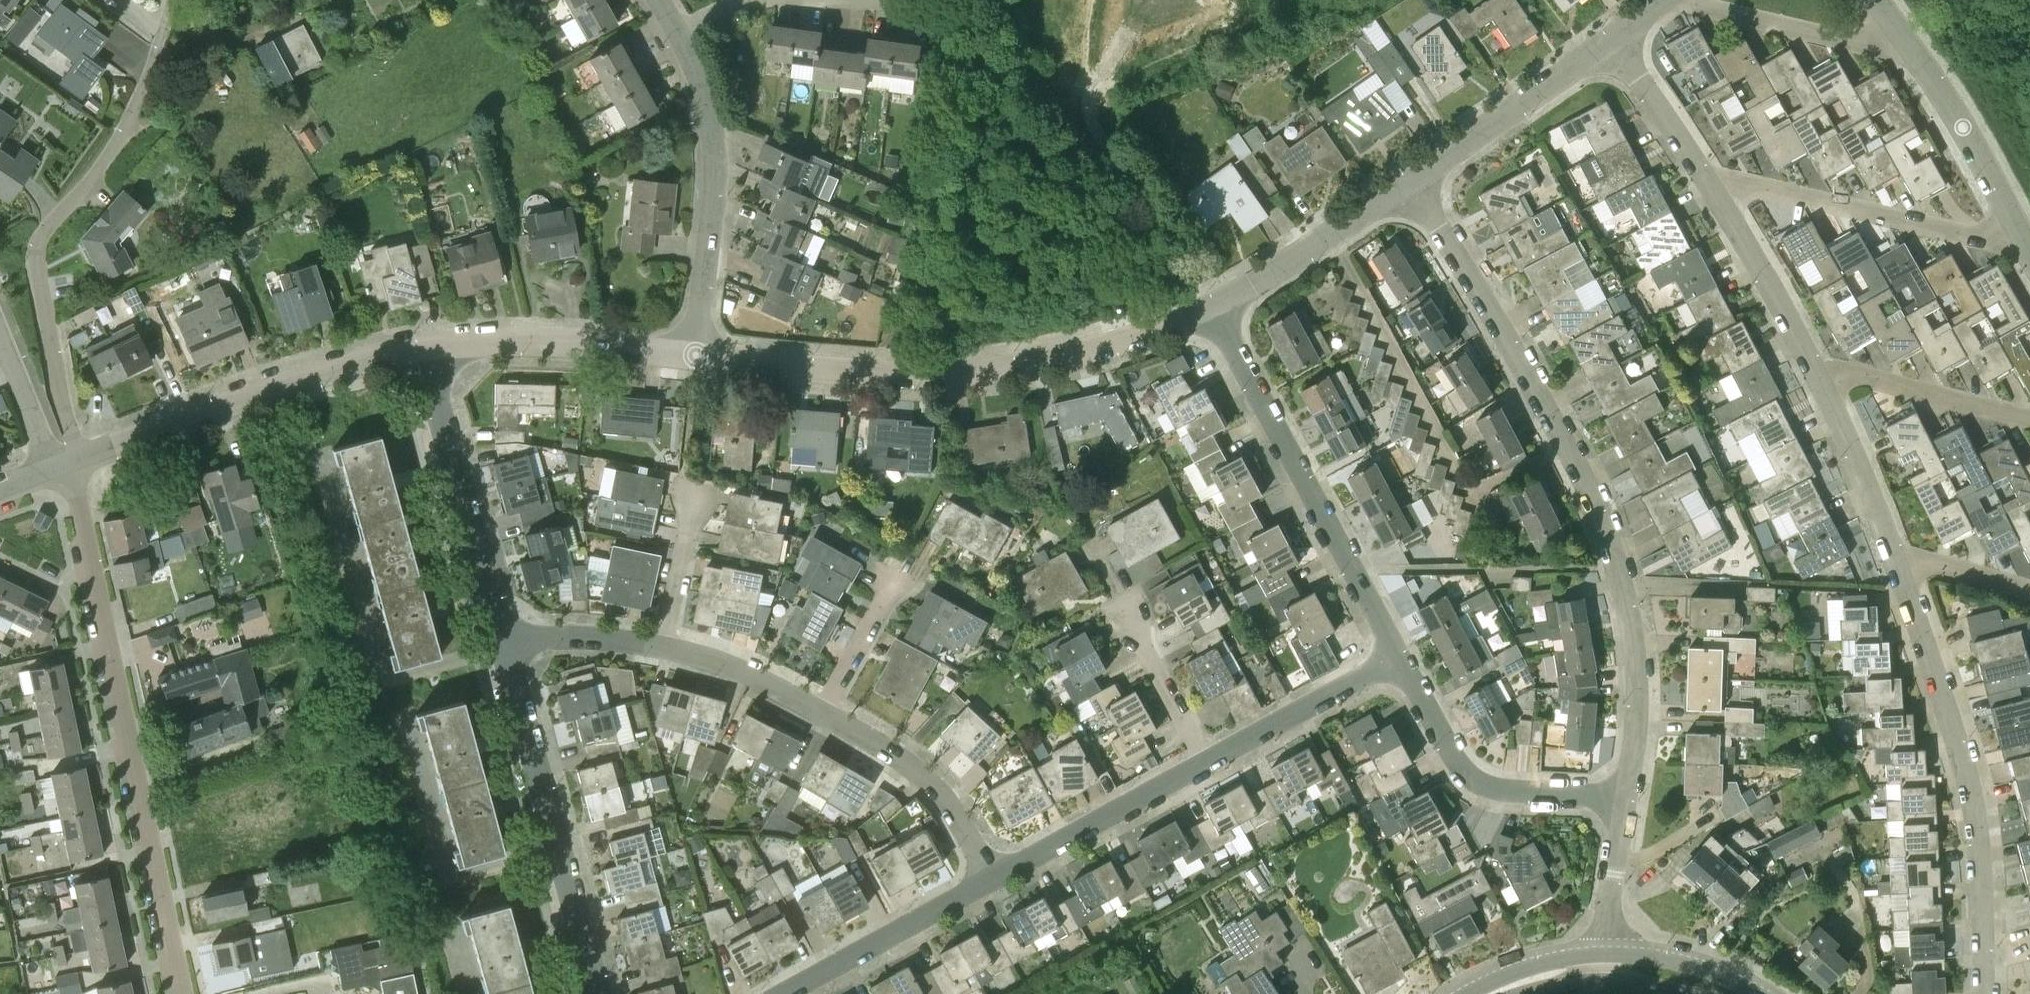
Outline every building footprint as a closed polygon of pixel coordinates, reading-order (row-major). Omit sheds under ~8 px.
[(7,13),(16,0),(0,0),(0,8),(7,13)] [(603,1),(602,0),(563,0),(573,18),(603,1)] [(1450,18),(1466,41),(1481,31),(1480,29),(1493,20),(1513,49),(1539,32),(1517,0),(1488,0),(1470,13),(1465,7),(1450,18)] [(1560,8),(1558,10),(1558,11),(1573,0),(1554,0),(1560,8)] [(573,18),(585,41),(615,24),(603,1),(573,18)] [(76,103),(101,68),(88,59),(103,39),(57,6),(37,34),(74,62),(55,89),(76,103)] [(29,7),(20,18),(32,28),(41,17),(29,7)] [(517,22),(508,27),(511,33),(520,28),(517,22)] [(276,85),(321,61),(302,24),(256,48),(276,85)] [(1427,70),(1420,75),(1438,101),(1464,83),(1456,70),(1465,65),(1458,55),(1460,54),(1440,25),(1411,45),(1427,70)] [(767,59),(793,62),(797,29),(772,26),(767,59)] [(1698,27),(1668,44),(1684,73),(1698,65),(1714,92),(1729,84),(1714,55),(1698,27)] [(815,65),(817,65),(819,49),(821,49),(823,32),(797,29),(793,62),(815,65)] [(1745,38),(1714,55),(1729,84),(1733,91),(1734,91),(1735,93),(1734,93),(1737,97),(1752,88),(1757,97),(1741,106),(1744,111),(1744,112),(1745,111),(1761,103),(1775,95),(1761,66),(1745,38)] [(891,90),(893,76),(897,43),(871,39),(868,55),(870,56),(867,72),(868,73),(866,86),(891,90)] [(1378,51),(1396,78),(1401,85),(1415,75),(1392,41),(1378,51)] [(601,82),(630,66),(618,43),(588,60),(601,82)] [(893,76),(917,79),(922,46),(897,43),(893,76)] [(1367,58),(1378,51),(1372,43),(1362,50),(1367,58)] [(813,82),(841,86),(845,52),(821,49),(819,49),(817,65),(815,65),(813,82)] [(1792,86),(1803,106),(1808,114),(1823,106),(1807,77),(1791,49),(1761,66),(1775,95),(1776,95),(1777,95),(1792,86)] [(1367,58),(1384,83),(1386,85),(1396,78),(1378,51),(1367,58)] [(870,56),(868,55),(845,52),(841,86),(866,90),(866,86),(868,73),(867,72),(870,56)] [(730,53),(722,56),(730,78),(738,75),(730,53)] [(541,65),(537,60),(536,61),(535,59),(523,66),(527,73),(541,65)] [(1838,97),(1850,117),(1854,125),(1869,117),(1854,88),(1838,60),(1807,77),(1823,106),(1823,105),(1838,97)] [(613,104),(642,87),(630,66),(601,82),(613,104)] [(1885,108),(1900,135),(1899,135),(1900,137),(1915,128),(1919,135),(1920,134),(1884,70),(1854,88),(1869,117),(1870,116),(1885,108)] [(1234,86),(1220,80),(1214,94),(1229,100),(1234,86)] [(613,104),(625,127),(655,110),(642,87),(613,104)] [(1375,144),(1370,137),(1376,133),(1381,140),(1405,123),(1389,100),(1380,87),(1360,101),(1352,90),(1322,111),(1329,122),(1336,118),(1361,154),(1375,144)] [(70,110),(76,103),(55,89),(50,95),(70,110)] [(1730,120),(1718,99),(1714,102),(1709,94),(1699,100),(1695,93),(1693,94),(1697,101),(1730,158),(1760,141),(1745,111),(1744,112),(1744,111),(1730,120)] [(1777,95),(1776,95),(1775,95),(1761,103),(1745,111),(1760,141),(1777,169),(1807,152),(1791,124),(1788,118),(1774,126),(1765,110),(1781,101),(1777,95)] [(98,108),(87,101),(84,106),(95,113),(98,108)] [(1597,155),(1627,140),(1607,101),(1545,133),(1554,151),(1586,134),(1597,155)] [(16,120),(0,109),(0,143),(16,120)] [(1820,135),(1811,121),(1808,114),(1791,124),(1807,152),(1823,180),(1853,163),(1837,134),(1823,142),(1820,135)] [(782,129),(784,118),(775,117),(773,128),(782,129)] [(298,134),(310,153),(331,139),(323,125),(314,130),(316,135),(315,136),(309,127),(298,134)] [(1253,155),(1267,145),(1269,141),(1258,125),(1241,137),(1253,155)] [(1869,152),(1858,132),(1854,125),(1837,134),(1853,163),(1869,191),(1900,173),(1883,144),(1869,152)] [(1269,141),(1267,145),(1300,195),(1347,163),(1321,126),(1290,148),(1280,133),(1269,141)] [(574,131),(566,132),(568,144),(576,142),(574,131)] [(1916,201),(1946,184),(1930,156),(1916,164),(1900,137),(1899,135),(1884,144),(1883,144),(1900,173),(1916,201)] [(1606,199),(1647,179),(1646,177),(1627,140),(1597,155),(1608,176),(1590,185),(1600,203),(1606,199)] [(797,192),(817,200),(798,191),(810,162),(765,143),(758,159),(772,165),(774,160),(782,163),(774,181),(773,182),(798,191),(797,192)] [(0,149),(0,194),(8,200),(35,161),(19,150),(13,158),(0,149)] [(898,155),(886,154),(885,168),(897,168),(898,155)] [(1230,163),(1185,194),(1208,226),(1231,210),(1246,230),(1267,216),(1230,163)] [(1530,168),(1479,195),(1500,233),(1531,217),(1520,196),(1539,185),(1530,168)] [(1631,207),(1641,227),(1643,229),(1672,213),(1652,174),(1646,177),(1647,179),(1606,199),(1614,216),(1631,207)] [(772,194),(780,197),(772,215),(772,216),(805,229),(817,200),(797,192),(798,191),(773,182),(774,181),(763,177),(756,193),(770,199),(772,194)] [(1170,186),(1179,198),(1188,191),(1179,180),(1170,186)] [(628,225),(625,225),(623,248),(650,251),(652,231),(668,233),(673,185),(632,181),(628,225)] [(102,279),(132,264),(123,246),(121,248),(119,242),(132,228),(133,229),(147,212),(122,191),(117,197),(81,239),(102,279)] [(892,204),(888,221),(903,224),(908,207),(892,204)] [(567,206),(525,215),(533,261),(576,252),(567,206)] [(1531,217),(1500,233),(1521,272),(1525,269),(1524,268),(1572,244),(1571,243),(1562,227),(1559,228),(1548,208),(1531,217)] [(770,250),(795,259),(794,260),(802,263),(814,234),(805,229),(772,216),(772,215),(762,211),(755,227),(768,233),(770,228),(778,232),(770,249),(770,250)] [(1651,272),(1692,252),(1691,250),(1672,213),(1643,229),(1641,227),(1631,232),(1639,247),(1649,242),(1653,249),(1636,257),(1645,274),(1650,271),(1651,272)] [(1812,221),(1781,238),(1784,242),(1788,250),(1797,267),(1812,259),(1827,286),(1828,286),(1843,277),(1828,249),(1812,221)] [(471,239),(446,246),(455,278),(464,275),(468,288),(500,279),(487,231),(470,236),(471,239)] [(1873,296),(1889,288),(1868,251),(1869,251),(1858,232),(1828,249),(1843,277),(1858,268),(1862,275),(1870,290),(1855,298),(1854,299),(1858,304),(1873,296)] [(894,235),(887,263),(903,266),(909,238),(894,235)] [(1904,279),(1917,300),(1921,307),(1936,298),(1921,271),(1905,242),(1898,246),(1891,238),(1869,251),(1868,251),(1889,288),(1904,279)] [(1524,268),(1525,269),(1545,306),(1596,280),(1575,240),(1571,243),(1572,244),(1524,268)] [(358,262),(364,288),(365,294),(366,293),(370,305),(399,297),(402,307),(421,302),(414,279),(434,274),(425,242),(389,252),(387,244),(370,249),(372,258),(358,262)] [(1788,250),(1784,242),(1776,247),(1780,254),(1788,250)] [(1386,279),(1409,264),(1396,244),(1373,258),(1386,279)] [(794,260),(795,259),(770,250),(770,249),(760,245),(753,261),(767,267),(769,262),(776,266),(768,284),(771,286),(766,298),(777,303),(792,309),(794,310),(800,297),(792,294),(805,264),(802,263),(794,260)] [(1687,302),(1717,286),(1697,247),(1691,250),(1692,252),(1651,272),(1659,289),(1676,280),(1687,302)] [(194,271),(225,256),(221,248),(191,262),(194,271)] [(1952,291),(1963,311),(1967,319),(1983,310),(1967,281),(1951,253),(1921,271),(1936,298),(1937,299),(1952,291)] [(282,290),(270,294),(284,335),(310,326),(309,324),(331,317),(313,263),(278,275),(282,290)] [(1409,264),(1386,279),(1400,299),(1422,285),(1409,264)] [(1998,264),(1967,281),(1983,310),(1998,301),(2010,322),(1994,330),(1995,332),(1994,332),(1997,338),(1998,338),(2029,320),(1998,264)] [(857,274),(842,268),(838,278),(853,284),(857,274)] [(1545,306),(1565,345),(1569,343),(1569,342),(1620,314),(1623,313),(1614,295),(1607,299),(1596,280),(1545,306)] [(178,317),(176,318),(195,361),(232,345),(233,349),(246,343),(226,296),(224,297),(219,283),(172,304),(178,317)] [(861,289),(845,283),(841,295),(857,301),(861,289)] [(122,292),(133,314),(145,307),(134,286),(122,292)] [(1331,320),(1342,323),(1350,301),(1353,290),(1342,286),(1331,320)] [(1737,324),(1737,323),(1717,286),(1687,302),(1698,322),(1681,330),(1690,347),(1695,344),(1696,345),(1737,324)] [(1838,303),(1832,293),(1828,286),(1827,286),(1812,294),(1808,288),(1807,288),(1844,352),(1874,335),(1858,304),(1854,299),(1855,298),(1852,294),(1838,303)] [(1408,313),(1421,333),(1444,318),(1431,299),(1434,297),(1429,290),(1407,304),(1412,310),(1408,313)] [(1886,317),(1878,304),(1873,296),(1858,304),(1874,335),(1890,363),(1921,345),(1904,316),(1900,308),(1886,317)] [(1904,316),(1921,345),(1937,374),(1967,356),(1952,327),(1949,321),(1933,330),(1925,315),(1941,306),(1937,299),(1936,298),(1921,307),(1904,316)] [(1342,323),(1354,327),(1358,315),(1361,305),(1350,301),(1342,323)] [(787,319),(792,309),(777,303),(772,313),(787,319)] [(68,319),(74,330),(98,318),(92,306),(68,319)] [(1280,350),(1307,335),(1295,312),(1268,327),(1280,350)] [(1569,342),(1569,343),(1589,380),(1621,364),(1609,342),(1629,331),(1620,314),(1569,342)] [(1350,338),(1362,342),(1366,330),(1369,319),(1358,315),(1354,327),(1350,338)] [(1421,333),(1435,354),(1457,339),(1444,318),(1421,333)] [(1983,346),(1971,325),(1967,319),(1952,327),(1967,356),(1983,384),(2014,367),(1998,338),(1997,338),(1983,346)] [(1733,374),(1762,358),(1742,320),(1737,323),(1737,324),(1696,345),(1704,362),(1721,353),(1733,374)] [(2014,367),(2029,395),(2029,357),(2018,337),(2029,330),(2029,321),(2029,320),(1998,338),(2014,367)] [(108,337),(126,374),(150,362),(132,325),(108,337)] [(1307,335),(1280,350),(1293,373),(1332,352),(1321,330),(1312,334),(1308,336),(1307,335)] [(1366,356),(1370,357),(1374,345),(1377,334),(1366,330),(1362,342),(1358,354),(1366,356)] [(102,386),(126,374),(108,337),(84,349),(89,359),(102,386)] [(1366,368),(1377,372),(1381,360),(1385,349),(1374,345),(1370,357),(1366,368)] [(1456,388),(1479,373),(1466,353),(1443,368),(1456,388)] [(1366,356),(1358,354),(1356,359),(1364,362),(1366,356)] [(1730,424),(1776,399),(1777,400),(1782,397),(1762,358),(1733,374),(1743,395),(1713,410),(1721,427),(1729,423),(1730,424)] [(1386,387),(1388,380),(1394,364),(1381,360),(1377,372),(1374,383),(1386,387)] [(1610,418),(1656,393),(1661,391),(1651,373),(1631,384),(1621,364),(1589,380),(1609,417),(1610,418)] [(1342,369),(1302,391),(1314,414),(1343,399),(1355,393),(1342,369)] [(1447,394),(1460,415),(1492,394),(1479,373),(1456,388),(1447,394)] [(1154,388),(1176,429),(1215,408),(1205,390),(1206,389),(1206,388),(1193,395),(1181,374),(1154,388)] [(1371,392),(1388,397),(1393,382),(1388,380),(1386,387),(1374,383),(1371,392)] [(1385,404),(1395,407),(1397,408),(1401,396),(1404,385),(1393,382),(1388,397),(1385,404)] [(517,413),(554,414),(555,385),(495,384),(494,404),(497,404),(497,427),(517,427),(517,413)] [(593,392),(584,391),(583,402),(592,402),(593,392)] [(1055,405),(1061,431),(1104,420),(1122,453),(1140,443),(1120,405),(1123,403),(1118,392),(1100,396),(1100,394),(1104,392),(1103,391),(1101,392),(1098,394),(1053,404),(1053,405),(1055,405)] [(1626,458),(1656,442),(1645,421),(1665,410),(1656,393),(1610,418),(1609,417),(1605,419),(1626,458)] [(658,400),(602,395),(599,433),(618,435),(619,427),(656,430),(657,416),(658,416),(659,413),(657,413),(658,400)] [(1392,440),(1402,435),(1409,411),(1413,400),(1401,396),(1397,408),(1395,407),(1388,432),(1392,440)] [(1327,437),(1356,422),(1343,399),(1314,414),(1327,437)] [(1755,431),(1767,453),(1796,437),(1777,400),(1776,399),(1730,424),(1738,440),(1755,431)] [(753,471),(753,469),(752,469),(757,409),(758,409),(758,408),(715,404),(713,434),(727,435),(724,468),(732,469),(732,475),(749,477),(749,470),(753,471)] [(1488,442),(1512,429),(1501,407),(1476,420),(1488,442)] [(1195,463),(1220,450),(1212,435),(1226,427),(1226,426),(1225,426),(1215,408),(1176,429),(1195,463)] [(839,436),(840,436),(840,432),(838,431),(840,415),(793,411),(793,412),(794,412),(791,447),(792,447),(792,457),(817,460),(817,468),(836,470),(839,436)] [(1402,435),(1413,438),(1417,426),(1421,415),(1409,411),(1402,435)] [(966,465),(1031,456),(1025,412),(1007,415),(1009,423),(973,428),(974,434),(962,436),(966,465)] [(1931,441),(1916,412),(1885,428),(1904,465),(1919,457),(1929,478),(1945,469),(1931,441)] [(907,470),(931,473),(935,427),(912,425),(913,420),(912,420),(911,426),(896,425),(896,419),(870,417),(868,444),(909,447),(907,470)] [(1339,460),(1368,445),(1356,422),(1327,437),(1339,460)] [(1055,425),(1044,428),(1048,448),(1060,445),(1055,425)] [(1946,470),(1961,462),(1971,483),(1955,491),(1959,498),(1959,499),(1975,491),(1992,483),(1977,454),(1962,425),(1931,441),(1945,469),(1946,470)] [(1410,449),(1421,453),(1425,441),(1429,430),(1417,426),(1413,438),(1410,449)] [(1504,471),(1529,460),(1512,429),(1488,442),(1504,471)] [(494,444),(516,443),(523,444),(523,432),(494,431),(494,444)] [(337,449),(357,521),(399,510),(379,436),(332,449),(332,451),(337,449)] [(575,449),(577,439),(563,436),(561,447),(575,449)] [(1763,502),(1810,478),(1811,479),(1816,476),(1796,437),(1767,453),(1777,473),(1749,488),(1758,504),(1763,502)] [(2018,496),(2021,503),(2029,499),(2029,481),(2023,467),(2008,438),(1977,454),(1992,483),(1994,489),(2010,481),(2018,496)] [(303,453),(316,449),(313,439),(300,443),(303,453)] [(1429,470),(1431,464),(1437,445),(1425,441),(1421,453),(1417,466),(1429,470)] [(1645,496),(1692,470),(1696,468),(1687,451),(1667,461),(1656,442),(1626,458),(1645,495),(1645,496)] [(499,462),(492,464),(499,490),(533,481),(544,478),(537,451),(533,453),(531,444),(523,444),(516,443),(494,444),(499,462)] [(1222,492),(1252,475),(1242,458),(1243,457),(1242,456),(1228,464),(1220,450),(1195,463),(1208,487),(1217,483),(1222,492)] [(578,463),(590,465),(591,457),(579,455),(578,463)] [(1361,501),(1390,486),(1377,462),(1349,478),(1361,501)] [(1428,486),(1441,490),(1445,478),(1448,467),(1436,463),(1435,465),(1431,478),(1428,486)] [(1414,473),(1431,478),(1435,465),(1431,464),(1429,470),(1417,466),(1414,473)] [(258,508),(253,490),(247,471),(235,475),(233,465),(204,474),(212,499),(209,499),(221,534),(223,533),(225,542),(253,534),(251,525),(253,524),(249,511),(258,508)] [(603,466),(597,496),(608,498),(657,508),(663,479),(645,476),(647,467),(638,465),(636,474),(603,466)] [(1661,535),(1692,518),(1709,510),(1698,488),(1701,486),(1692,470),(1645,496),(1645,495),(1641,497),(1661,535)] [(773,475),(760,473),(758,490),(771,492),(773,475)] [(1232,531),(1257,517),(1249,502),(1263,495),(1263,493),(1262,494),(1252,475),(1222,492),(1227,500),(1218,505),(1232,531)] [(1437,501),(1449,505),(1453,493),(1456,481),(1445,478),(1441,490),(1437,501)] [(1789,510),(1800,532),(1830,516),(1811,479),(1810,478),(1763,502),(1772,519),(1789,510)] [(1944,506),(1933,485),(1929,478),(1914,485),(1910,478),(1909,479),(1942,544),(1973,529),(1959,499),(1959,498),(1944,506)] [(1522,516),(1549,502),(1538,479),(1510,492),(1522,516)] [(521,523),(555,514),(554,513),(551,502),(540,505),(533,481),(499,490),(506,515),(518,511),(521,523)] [(893,518),(894,502),(867,500),(868,485),(852,484),(850,515),(850,520),(891,539),(893,518)] [(1503,485),(1497,488),(1501,496),(1507,493),(1503,485)] [(1373,524),(1402,509),(1390,486),(1361,501),(1373,524)] [(838,490),(829,493),(833,503),(842,500),(838,490)] [(1986,513),(1979,498),(1975,491),(1959,499),(1973,529),(1988,557),(2019,541),(2004,511),(1989,519),(1986,513)] [(778,533),(778,532),(784,502),(760,497),(761,495),(753,493),(751,497),(733,493),(727,522),(778,533)] [(1445,516),(1457,520),(1461,508),(1464,497),(1453,493),(1449,505),(1445,516)] [(1633,529),(1649,522),(1638,496),(1622,502),(1633,529)] [(626,536),(636,538),(637,534),(651,536),(657,508),(608,498),(606,509),(596,507),(593,524),(627,531),(626,536)] [(993,563),(1002,548),(1012,554),(1022,538),(1011,532),(1013,527),(985,511),(982,516),(949,498),(927,538),(942,546),(949,533),(966,542),(963,546),(964,547),(966,543),(995,558),(992,562),(993,563)] [(1158,498),(1107,526),(1129,565),(1179,538),(1158,498)] [(551,502),(554,513),(562,511),(565,511),(561,499),(551,502)] [(1549,502),(1522,516),(1539,552),(1567,539),(1567,538),(1566,538),(1560,527),(1561,526),(1549,502)] [(2025,511),(2020,503),(2005,511),(2004,511),(2019,541),(2029,563),(2029,521),(2025,511)] [(189,530),(197,527),(196,526),(202,524),(205,523),(200,504),(177,512),(183,532),(189,530)] [(1427,540),(1421,528),(1423,527),(1410,504),(1402,509),(1373,524),(1386,547),(1397,541),(1403,552),(1427,540)] [(1716,506),(1712,508),(1716,517),(1721,515),(1716,506)] [(1453,531),(1465,535),(1469,523),(1472,512),(1461,508),(1457,520),(1453,531)] [(377,595),(419,583),(399,510),(357,521),(377,595)] [(824,512),(812,515),(814,525),(827,522),(824,512)] [(34,518),(33,521),(40,530),(45,528),(49,522),(48,518),(40,513),(36,515),(34,518)] [(111,557),(145,546),(144,544),(137,513),(102,521),(111,557)] [(525,535),(524,535),(531,560),(531,561),(564,551),(565,553),(567,552),(559,524),(558,525),(556,519),(555,514),(521,523),(525,535)] [(1793,561),(1794,561),(1803,579),(1850,554),(1830,516),(1800,532),(1811,552),(1793,561)] [(1259,560),(1289,544),(1279,525),(1280,525),(1279,524),(1265,531),(1257,517),(1232,531),(1250,564),(1258,560),(1259,560)] [(1692,518),(1661,535),(1682,574),(1732,547),(1723,529),(1703,539),(1692,518)] [(721,551),(779,563),(785,534),(778,532),(778,533),(727,522),(721,551)] [(1469,523),(1465,535),(1461,546),(1473,550),(1480,526),(1469,523)] [(208,541),(202,524),(196,526),(197,527),(189,530),(195,545),(208,541)] [(1758,525),(1754,526),(1764,550),(1768,548),(1758,525)] [(183,548),(195,545),(189,530),(183,532),(178,534),(183,548)] [(1208,530),(1204,531),(1201,535),(1202,539),(1206,541),(1210,541),(1212,537),(1212,533),(1208,530)] [(801,555),(818,564),(806,587),(813,591),(836,604),(859,562),(811,537),(801,555)] [(1220,537),(1213,541),(1220,553),(1226,550),(1220,537)] [(111,557),(118,587),(151,579),(150,570),(163,567),(157,541),(144,544),(145,546),(111,557)] [(1263,568),(1254,573),(1268,598),(1293,584),(1285,570),(1300,562),(1299,561),(1298,562),(1289,544),(1259,560),(1263,568)] [(585,568),(653,582),(659,555),(611,545),(608,559),(589,555),(587,564),(585,564),(585,568)] [(1471,551),(1457,546),(1454,557),(1467,561),(1471,551)] [(1038,566),(1015,579),(1035,614),(1061,600),(1059,595),(1067,590),(1071,598),(1087,590),(1065,551),(1051,558),(1045,548),(1032,556),(1038,566)] [(586,599),(585,583),(585,568),(585,564),(568,566),(565,553),(564,551),(531,561),(531,560),(519,563),(527,589),(560,580),(560,579),(570,577),(572,600),(586,599)] [(1174,608),(1205,591),(1214,586),(1201,561),(1174,576),(1177,581),(1163,589),(1164,590),(1174,608)] [(701,592),(757,604),(763,575),(735,569),(734,572),(707,566),(701,592)] [(653,582),(585,568),(585,583),(603,587),(600,600),(647,610),(653,582)] [(1511,591),(1530,592),(1531,578),(1512,577),(1511,591)] [(793,600),(799,584),(798,583),(784,578),(778,594),(793,600)] [(0,597),(0,616),(12,622),(27,591),(8,581),(0,597)] [(396,666),(391,668),(392,670),(440,657),(419,583),(377,595),(396,666)] [(1290,618),(1295,627),(1325,612),(1315,593),(1316,593),(1315,592),(1301,599),(1293,584),(1268,598),(1281,623),(1290,618)] [(1747,600),(1776,601),(1776,587),(1748,586),(1747,600)] [(1551,589),(1530,592),(1527,595),(1529,607),(1554,603),(1551,589)] [(31,631),(29,637),(42,643),(52,621),(41,616),(48,601),(27,591),(12,622),(31,631)] [(836,604),(813,591),(790,633),(821,651),(844,609),(836,604)] [(1206,633),(1218,627),(1232,619),(1218,595),(1210,600),(1205,591),(1174,608),(1185,626),(1184,626),(1184,628),(1199,620),(1206,633)] [(757,604),(701,592),(695,621),(751,633),(757,604)] [(1476,599),(1480,606),(1493,600),(1489,592),(1476,599)] [(211,594),(174,607),(180,623),(217,609),(211,594)] [(905,642),(931,656),(931,655),(936,657),(943,644),(960,654),(967,642),(976,647),(989,622),(961,606),(950,600),(949,603),(931,594),(905,642)] [(1857,631),(1879,631),(1877,605),(1867,606),(1867,595),(1877,595),(1877,594),(1843,595),(1844,619),(1840,619),(1842,640),(1843,640),(1857,640),(1857,631)] [(1432,633),(1459,618),(1446,595),(1419,609),(1432,633)] [(1738,611),(1735,611),(1735,598),(1691,597),(1690,627),(1722,628),(1726,633),(1737,633),(1741,629),(1742,615),(1738,611)] [(256,598),(238,604),(244,621),(263,614),(256,598)] [(1557,603),(1560,618),(1562,627),(1588,623),(1584,598),(1557,603)] [(1493,600),(1480,606),(1484,614),(1497,607),(1493,600)] [(2021,629),(2029,627),(2029,619),(2018,615),(2002,619),(1999,609),(1967,617),(1979,662),(2027,649),(2021,629)] [(1295,627),(1286,632),(1304,667),(1330,654),(1322,638),(1336,631),(1336,629),(1335,630),(1325,612),(1295,627)] [(1480,636),(1479,635),(1468,613),(1459,618),(1432,633),(1444,655),(1480,636)] [(1536,631),(1550,629),(1549,620),(1534,622),(1535,630),(1536,631)] [(1820,630),(1812,621),(1803,630),(1811,639),(1820,630)] [(1564,637),(1566,650),(1566,651),(1592,646),(1588,623),(1562,627),(1550,629),(1536,631),(1535,630),(1517,634),(1518,634),(1522,642),(1551,637),(1551,639),(1564,637)] [(172,625),(146,634),(151,647),(177,639),(172,625)] [(1188,664),(1197,680),(1227,664),(1223,656),(1232,651),(1218,627),(1206,633),(1193,641),(1201,655),(1186,663),(1187,664),(1188,664)] [(1061,658),(1066,667),(1096,650),(1086,632),(1086,631),(1072,639),(1069,633),(1044,647),(1052,662),(1061,658)] [(1867,675),(1867,668),(1891,666),(1889,641),(1879,642),(1879,631),(1857,631),(1857,640),(1843,640),(1843,655),(1852,655),(1853,676),(1867,675)] [(1013,637),(1007,633),(1000,635),(999,643),(1005,647),(1012,645),(1013,637)] [(1479,635),(1480,636),(1444,655),(1456,679),(1494,659),(1481,635),(1479,635)] [(1688,678),(1728,679),(1729,662),(1737,662),(1737,652),(1756,652),(1756,638),(1704,637),(1704,648),(1689,647),(1688,678)] [(931,656),(905,642),(898,638),(890,653),(896,657),(892,665),(890,664),(877,688),(902,702),(910,687),(921,693),(940,659),(936,657),(931,655),(931,656)] [(240,640),(228,644),(231,651),(242,647),(240,640)] [(0,646),(0,653),(6,656),(11,647),(2,642),(0,646)] [(1820,643),(1811,642),(1810,655),(1819,656),(1820,643)] [(1496,655),(1501,666),(1523,654),(1517,643),(1496,655)] [(258,694),(262,692),(247,645),(242,647),(231,651),(211,658),(220,687),(226,709),(259,697),(258,694)] [(1598,686),(1598,685),(1595,670),(1597,670),(1592,646),(1566,651),(1566,650),(1554,651),(1558,676),(1557,676),(1559,688),(1598,686)] [(2029,684),(2029,662),(2027,649),(1979,662),(1987,696),(2020,687),(2020,686),(2029,684)] [(1090,698),(1089,698),(1101,691),(1093,677),(1107,669),(1107,668),(1106,668),(1096,650),(1066,667),(1071,676),(1062,681),(1076,706),(1090,698)] [(1523,654),(1501,666),(1507,676),(1529,665),(1523,654)] [(168,705),(220,687),(211,658),(158,677),(168,705)] [(33,693),(66,686),(62,663),(28,670),(33,693)] [(1227,664),(1197,680),(1208,700),(1207,701),(1208,702),(1222,694),(1230,709),(1255,694),(1242,669),(1233,674),(1227,664)] [(1031,665),(1024,671),(1034,684),(1042,677),(1031,665)] [(1879,710),(1879,704),(1903,703),(1901,677),(1891,678),(1891,666),(1867,668),(1867,675),(1868,691),(1843,692),(1844,712),(1879,710)] [(1529,668),(1521,673),(1526,682),(1534,678),(1529,668)] [(1275,671),(1264,677),(1277,701),(1288,695),(1275,671)] [(610,707),(604,682),(594,685),(591,672),(565,679),(568,692),(556,695),(563,721),(575,718),(574,717),(595,711),(608,707),(608,708),(610,707)] [(1687,709),(1722,710),(1722,697),(1727,697),(1728,679),(1688,678),(1687,709)] [(1103,722),(1112,718),(1117,726),(1146,709),(1136,692),(1137,691),(1137,690),(1122,698),(1114,684),(1101,691),(1089,698),(1090,698),(1103,722)] [(1477,717),(1501,705),(1489,684),(1466,696),(1477,717)] [(38,714),(71,707),(66,686),(33,693),(38,714)] [(1568,723),(1595,725),(1597,702),(1596,702),(1598,686),(1559,688),(1558,699),(1562,700),(1561,712),(1569,713),(1568,723)] [(679,740),(681,735),(693,694),(666,687),(663,697),(642,691),(652,724),(654,735),(679,740)] [(2029,719),(2029,697),(2023,699),(2020,687),(1987,696),(1996,728),(2029,719)] [(212,714),(222,743),(251,733),(250,731),(261,728),(258,717),(269,713),(262,692),(258,694),(259,697),(226,709),(212,714)] [(693,694),(681,735),(711,743),(722,702),(693,694)] [(10,697),(10,696),(0,698),(0,699),(1,702),(0,702),(0,717),(3,717),(3,709),(12,707),(10,697)] [(420,714),(440,789),(483,778),(462,701),(415,714),(415,716),(420,714)] [(1074,709),(1070,703),(1063,707),(1066,713),(1074,709)] [(1889,746),(1889,740),(1915,739),(1913,713),(1903,714),(1903,703),(1879,704),(1879,710),(1880,727),(1862,728),(1863,748),(1874,747),(1889,746)] [(1002,736),(969,705),(940,736),(952,747),(956,742),(981,766),(981,765),(977,762),(1002,736)] [(1501,705),(1477,717),(1489,739),(1512,727),(1501,705)] [(42,736),(75,729),(71,707),(38,714),(42,736)] [(582,743),(585,754),(618,745),(608,708),(608,707),(595,711),(574,717),(575,718),(581,743),(582,743)] [(1725,720),(1754,722),(1754,707),(1726,707),(1725,720)] [(1122,735),(1113,740),(1126,765),(1152,751),(1144,737),(1158,729),(1157,728),(1156,728),(1146,709),(1117,726),(1122,735)] [(729,744),(742,751),(744,747),(758,754),(772,727),(744,713),(729,744)] [(187,756),(222,743),(212,714),(176,727),(187,756)] [(1373,759),(1403,742),(1392,723),(1379,730),(1370,714),(1344,728),(1359,755),(1368,749),(1373,759)] [(1518,743),(1530,744),(1532,720),(1520,719),(1518,743)] [(1996,728),(2005,762),(2011,761),(2011,760),(2029,755),(2029,719),(1996,728)] [(1532,720),(1530,744),(1542,746),(1544,721),(1532,720)] [(1686,762),(1724,763),(1735,763),(1735,747),(1731,747),(1731,736),(1737,736),(1737,735),(1765,736),(1766,722),(1754,722),(1725,720),(1725,734),(1687,733),(1686,762)] [(297,737),(293,723),(269,731),(273,745),(297,737)] [(1595,725),(1568,723),(1566,748),(1592,750),(1595,725)] [(771,765),(784,772),(800,742),(772,727),(758,754),(756,758),(757,758),(751,769),(763,775),(765,773),(766,774),(771,765)] [(42,736),(47,758),(80,751),(75,729),(42,736)] [(9,742),(19,740),(17,730),(0,735),(0,740),(1,744),(9,742)] [(646,735),(644,730),(633,733),(635,738),(646,735)] [(1034,766),(1054,804),(1098,780),(1075,739),(1052,752),(1054,756),(1052,757),(1053,758),(1036,768),(1035,765),(1034,766)] [(1901,776),(1927,775),(1927,774),(1926,749),(1915,749),(1915,739),(1889,740),(1889,746),(1874,747),(1875,764),(1886,764),(1887,784),(1901,782),(1901,776)] [(19,740),(9,742),(12,752),(21,750),(19,740)] [(633,741),(618,745),(619,751),(635,747),(633,741)] [(1369,772),(1382,797),(1408,783),(1400,769),(1413,762),(1403,742),(1373,759),(1378,767),(1369,772)] [(702,781),(707,772),(717,749),(697,744),(688,776),(702,781)] [(621,758),(619,751),(618,745),(585,754),(588,766),(576,769),(583,795),(617,786),(610,760),(621,758)] [(1339,795),(1351,788),(1332,752),(1317,760),(1310,747),(1291,757),(1306,787),(1316,781),(1321,791),(1333,784),(1339,795)] [(1856,763),(1863,748),(1848,749),(1856,763)] [(717,749),(707,772),(719,778),(730,755),(717,749)] [(799,784),(826,800),(846,768),(818,752),(799,784)] [(1143,760),(1149,770),(1158,764),(1153,755),(1143,760)] [(2029,776),(2029,755),(2011,760),(2011,761),(2016,779),(2029,776)] [(1298,791),(1306,787),(1291,757),(1271,768),(1278,781),(1264,789),(1278,815),(1303,801),(1298,791)] [(1696,794),(1722,795),(1723,781),(1724,763),(1686,762),(1684,793),(1685,798),(1696,798),(1696,794)] [(1054,804),(1034,766),(989,791),(1010,827),(1034,814),(1032,811),(1038,807),(1041,811),(1054,804)] [(55,796),(88,789),(83,767),(50,774),(51,776),(40,779),(44,798),(55,796)] [(826,800),(852,816),(871,783),(846,768),(826,800)] [(33,769),(13,773),(16,785),(35,781),(33,769)] [(1904,820),(1904,813),(1927,812),(1937,811),(1935,785),(1926,786),(1926,775),(1935,775),(1935,774),(1927,774),(1927,775),(1901,776),(1901,782),(1887,784),(1886,784),(1887,800),(1888,821),(1904,820)] [(2029,797),(2029,776),(2016,779),(2021,799),(2029,797)] [(456,865),(456,867),(504,854),(483,778),(440,789),(461,864),(456,865)] [(762,801),(774,808),(787,785),(774,779),(762,801)] [(1278,815),(1264,789),(1250,797),(1243,783),(1224,794),(1239,824),(1250,818),(1255,827),(1278,815)] [(1408,783),(1382,797),(1377,800),(1381,808),(1387,805),(1396,821),(1404,816),(1409,825),(1439,809),(1429,790),(1415,797),(1408,783)] [(787,785),(774,808),(760,832),(803,838),(808,830),(785,817),(799,792),(787,785)] [(602,817),(605,829),(650,817),(646,804),(624,810),(617,786),(583,795),(590,820),(602,817)] [(875,811),(877,810),(894,797),(879,788),(867,807),(875,811)] [(60,818),(93,811),(88,789),(55,796),(60,818)] [(20,793),(22,803),(32,801),(30,792),(20,793)] [(1749,805),(1747,802),(1744,797),(1742,794),(1742,793),(1722,805),(1719,806),(1727,819),(1748,806),(1749,805)] [(1231,828),(1239,824),(1224,794),(1204,804),(1212,818),(1198,826),(1211,851),(1236,837),(1231,828)] [(1744,797),(1747,802),(1753,799),(1750,794),(1744,797)] [(877,810),(885,820),(902,806),(894,797),(877,810)] [(2029,817),(2029,797),(2021,799),(2026,818),(2029,817)] [(32,801),(22,803),(24,813),(34,811),(32,801)] [(1837,807),(1845,822),(1847,821),(1848,822),(1860,822),(1847,803),(1839,807),(1838,806),(1837,807)] [(1829,830),(1845,822),(1837,807),(1818,816),(1823,826),(1826,824),(1829,830)] [(1445,852),(1466,840),(1457,824),(1449,828),(1439,809),(1409,825),(1414,834),(1405,839),(1420,865),(1445,852)] [(64,839),(97,832),(93,811),(60,818),(48,820),(50,832),(22,838),(24,848),(31,846),(41,844),(64,839)] [(696,814),(689,811),(683,823),(690,827),(696,814)] [(1905,850),(1929,848),(1939,848),(1937,822),(1928,823),(1927,812),(1904,813),(1904,820),(1888,821),(1890,857),(1905,856),(1905,850)] [(759,817),(754,815),(750,818),(748,822),(751,827),(755,828),(760,826),(761,821),(759,817)] [(637,860),(649,857),(642,831),(653,828),(650,817),(605,829),(608,840),(615,865),(615,866),(637,860)] [(1814,818),(1767,841),(1775,858),(1776,858),(1822,835),(1814,818)] [(1211,851),(1198,826),(1184,833),(1176,820),(1157,830),(1173,860),(1183,855),(1188,863),(1211,851)] [(1682,870),(1704,889),(1738,853),(1737,853),(1762,843),(1744,827),(1722,839),(1715,833),(1682,870)] [(845,837),(854,857),(866,851),(855,828),(845,837)] [(896,845),(915,879),(942,863),(923,830),(896,845)] [(1170,873),(1165,865),(1173,860),(1157,830),(1138,841),(1145,854),(1130,862),(1132,866),(1133,865),(1145,887),(1170,873)] [(64,839),(69,862),(102,855),(97,832),(64,839)] [(684,840),(692,855),(703,848),(696,833),(684,840)] [(1500,834),(1492,857),(1499,860),(1523,906),(1552,891),(1542,873),(1549,870),(1534,842),(1513,853),(1511,849),(1514,838),(1500,834)] [(854,857),(845,837),(834,836),(829,838),(843,864),(854,857)] [(2023,862),(2029,860),(2029,839),(2018,842),(2023,862)] [(1445,852),(1453,866),(1474,855),(1466,840),(1445,852)] [(1384,841),(1376,845),(1382,856),(1390,852),(1384,841)] [(1833,854),(1841,866),(1855,857),(1850,841),(1834,852),(1834,853),(1833,854)] [(0,844),(0,851),(0,853),(9,851),(7,843),(0,844)] [(41,844),(31,846),(33,857),(43,854),(41,844)] [(889,893),(915,879),(896,845),(870,859),(889,893)] [(1907,893),(1907,886),(1941,884),(1939,859),(1930,859),(1929,848),(1905,850),(1905,856),(1906,872),(1891,873),(1891,880),(1878,881),(1878,894),(1907,893)] [(1480,867),(1486,853),(1473,860),(1478,868),(1480,867)] [(1756,876),(1761,872),(1738,853),(1704,889),(1726,909),(1756,876)] [(622,891),(625,903),(659,893),(655,882),(649,857),(637,860),(615,866),(615,865),(603,868),(610,894),(622,891)] [(1132,866),(1130,862),(1117,869),(1112,860),(1092,870),(1108,900),(1109,899),(1114,909),(1147,891),(1145,887),(1133,865),(1132,866)] [(1275,879),(1263,861),(1258,865),(1269,882),(1275,879)] [(762,863),(751,869),(756,881),(755,881),(768,905),(781,897),(768,874),(762,863)] [(1219,865),(1209,870),(1213,878),(1223,874),(1219,865)] [(768,874),(781,897),(794,890),(781,867),(768,874)] [(1416,885),(1404,892),(1421,924),(1427,921),(1428,922),(1445,952),(1470,939),(1473,939),(1481,935),(1481,933),(1478,927),(1476,927),(1463,902),(1491,887),(1480,867),(1478,868),(1422,898),(1416,885)] [(1809,878),(1803,867),(1786,875),(1792,887),(1809,878)] [(692,883),(688,868),(681,870),(675,879),(677,886),(692,883)] [(242,887),(243,888),(276,881),(274,869),(247,875),(240,888),(242,887)] [(1105,914),(1100,905),(1108,900),(1092,870),(1073,881),(1080,894),(1066,902),(1080,927),(1105,914)] [(857,888),(849,873),(824,887),(842,919),(867,905),(857,888)] [(78,906),(112,899),(107,877),(73,884),(78,906)] [(815,924),(819,932),(842,919),(824,887),(823,885),(796,899),(811,926),(815,924)] [(1910,923),(1933,921),(1943,921),(1941,895),(1932,896),(1932,885),(1907,886),(1907,893),(1908,909),(1893,910),(1894,931),(1910,930),(1910,923)] [(247,913),(247,910),(243,888),(242,887),(240,888),(201,896),(207,921),(245,913),(247,913)] [(623,943),(658,934),(651,909),(662,906),(659,893),(625,903),(628,915),(617,918),(623,943)] [(1172,902),(1168,894),(1154,902),(1158,909),(1172,902)] [(1080,927),(1066,902),(1052,910),(1045,896),(1026,907),(1042,937),(1052,931),(1057,940),(1071,933),(1077,945),(1087,940),(1080,927)] [(20,897),(12,898),(13,910),(22,909),(20,897)] [(83,928),(116,921),(112,899),(78,906),(83,928)] [(44,903),(46,913),(55,911),(53,901),(44,903)] [(1345,958),(1355,977),(1354,977),(1355,980),(1361,977),(1369,992),(1403,975),(1399,968),(1417,958),(1386,901),(1368,911),(1383,938),(1345,958)] [(1269,979),(1267,980),(1263,975),(1284,962),(1276,951),(1309,930),(1291,902),(1263,920),(1256,910),(1238,922),(1236,918),(1220,929),(1236,954),(1221,964),(1218,960),(1205,968),(1217,986),(1220,984),(1221,984),(1226,981),(1234,993),(1279,993),(1269,979)] [(797,944),(774,903),(758,912),(746,918),(769,960),(797,944)] [(465,917),(485,992),(528,981),(507,904),(460,917),(460,919),(465,917)] [(725,945),(742,975),(769,960),(746,918),(745,916),(733,923),(724,906),(702,912),(709,940),(723,936),(727,944),(725,945)] [(1033,941),(1042,937),(1026,907),(1006,917),(1014,931),(1000,938),(1014,963),(1038,950),(1033,941)] [(55,911),(46,913),(48,923),(57,921),(55,911)] [(270,917),(251,921),(253,935),(283,929),(284,930),(298,927),(296,913),(281,916),(281,915),(270,917)] [(88,950),(121,943),(116,921),(83,928),(88,950)] [(1910,959),(1935,958),(1945,957),(1943,932),(1934,932),(1933,921),(1910,923),(1910,930),(1894,931),(1895,946),(1896,967),(1897,967),(1897,968),(1911,967),(1910,959)] [(1841,943),(1820,924),(1804,942),(1813,951),(1801,964),(1826,987),(1850,961),(1836,948),(1841,943)] [(404,933),(378,939),(380,947),(362,950),(360,943),(329,950),(331,958),(329,962),(337,967),(342,990),(379,982),(382,993),(417,993),(404,933)] [(1014,963),(1000,938),(986,946),(978,933),(959,943),(982,986),(995,979),(993,974),(1008,966),(1015,980),(1013,981),(1017,988),(1025,984),(1013,963),(1014,963)] [(679,968),(676,955),(664,958),(658,934),(623,943),(630,969),(642,965),(645,977),(679,968)] [(218,971),(253,963),(247,936),(212,944),(218,971)] [(88,950),(92,972),(126,965),(121,943),(88,950)] [(982,986),(959,943),(940,954),(947,967),(934,975),(933,975),(944,993),(958,993),(971,987),(973,992),(982,986)] [(55,956),(64,954),(62,944),(53,946),(55,956)] [(64,954),(55,956),(57,966),(67,964),(64,954)] [(1947,993),(1945,968),(1936,969),(1935,958),(1910,959),(1911,967),(1912,982),(1897,983),(1889,983),(1889,993),(1946,993),(1947,993)] [(933,975),(934,975),(932,971),(917,979),(910,966),(890,976),(900,993),(944,993),(933,975)] [(645,977),(648,989),(637,992),(637,993),(674,993),(671,983),(682,980),(679,968),(645,977)] [(77,971),(54,976),(56,988),(58,987),(58,986),(80,982),(77,971)] [(1131,993),(1134,993),(1142,989),(1135,975),(1124,981),(1131,993)] [(890,976),(871,987),(875,993),(900,993),(890,976)] [(129,980),(109,985),(82,992),(80,993),(132,993),(129,980)] [(528,981),(485,992),(486,993),(532,993),(528,981)] [(80,982),(58,986),(58,987),(59,993),(80,993),(82,992),(80,982)]
